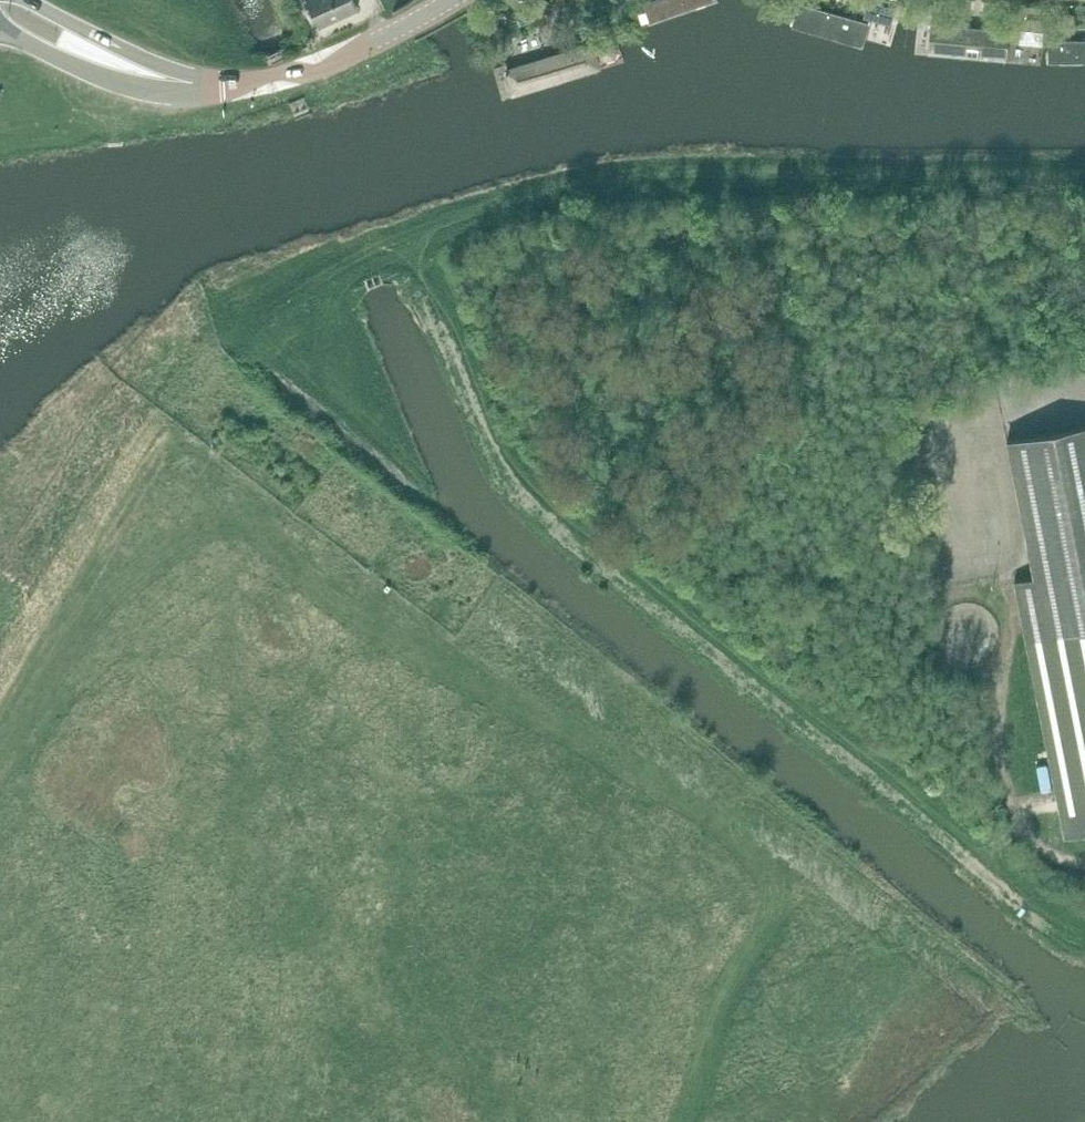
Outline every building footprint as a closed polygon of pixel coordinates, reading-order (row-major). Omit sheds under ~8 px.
[(311,0),(306,2),(310,11),(315,9),(322,25),(358,8),(354,0),(311,0)] [(931,3),(914,2),(912,16),(930,17),(931,3)] [(1057,28),(1072,28),(1072,13),(1057,13),(1057,28)] [(1008,439),(1035,575),(1015,579),(1020,610),(1065,837),(1084,833),(1084,424),(1008,439)]
